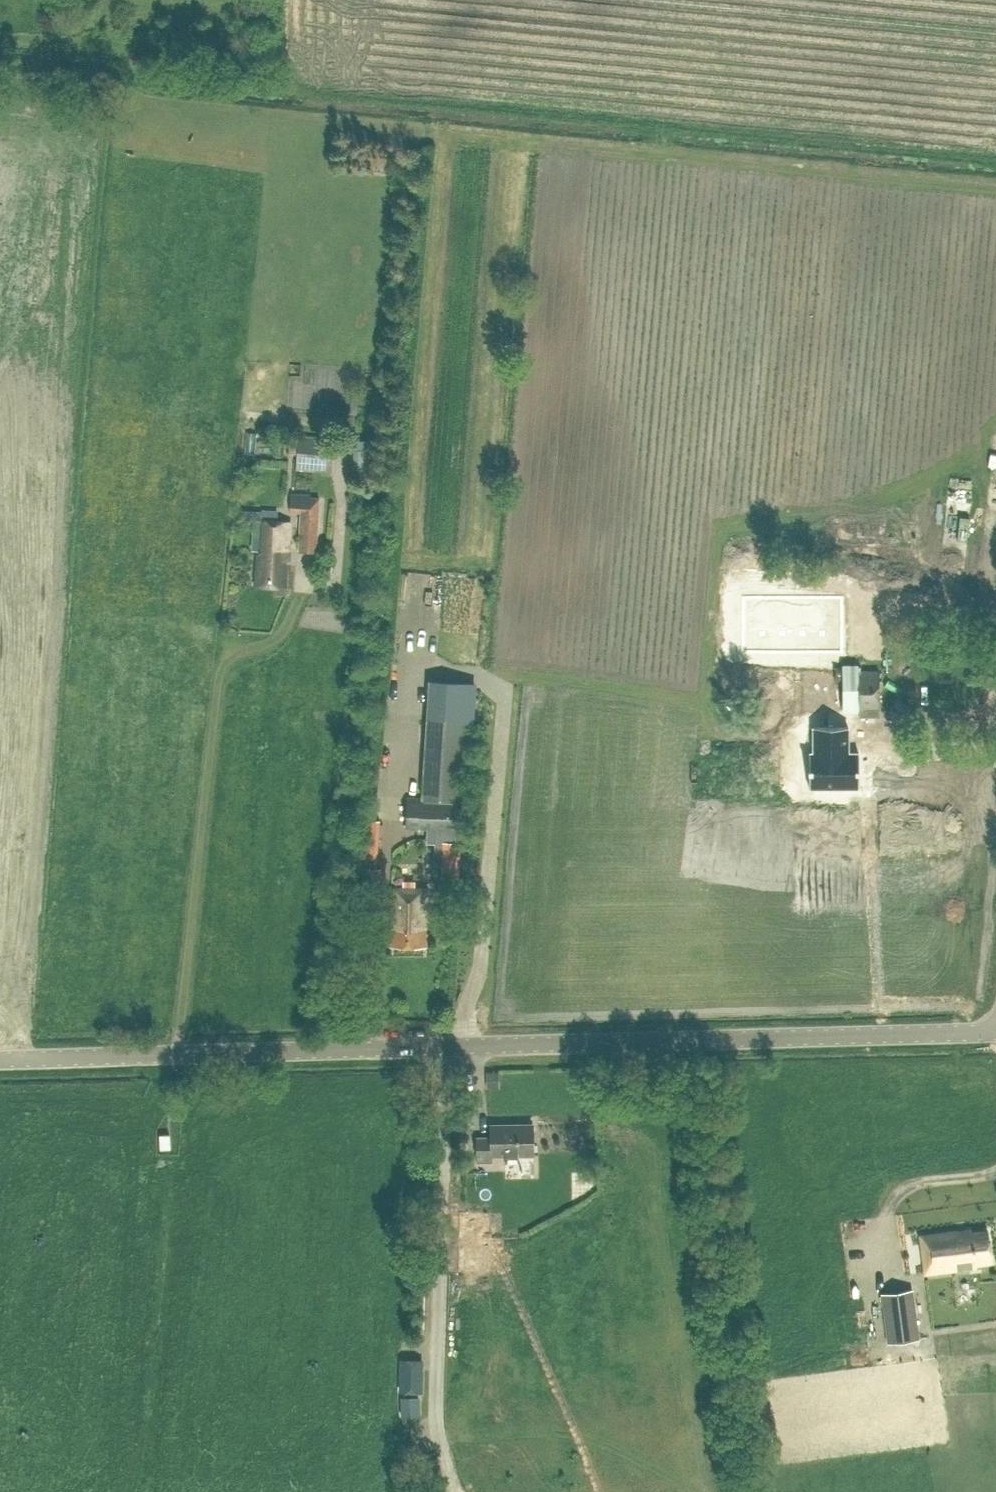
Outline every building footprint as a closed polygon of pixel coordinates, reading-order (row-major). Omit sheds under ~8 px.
[(289,452),(297,453),(296,470),(332,472),(334,439),(298,437),(298,442),(289,441),(289,452)] [(352,475),(373,476),(374,449),(353,448),(352,475)] [(290,511),(300,511),(298,551),(317,552),(320,497),(310,496),(311,493),(290,492),(290,511)] [(290,521),(277,520),(277,510),(244,508),(243,519),(263,519),(261,552),(258,552),(256,584),(284,586),(285,564),(283,564),(283,558),(288,558),(290,521)] [(742,595),(742,652),(842,652),(843,595),(742,595)] [(466,830),(476,684),(428,682),(422,797),(407,796),(405,826),(466,830)] [(848,726),(813,726),(813,752),(809,752),(809,787),(859,787),(859,752),(848,752),(848,726)] [(378,908),(381,867),(362,866),(360,907),(378,908)] [(388,945),(425,946),(426,887),(390,886),(389,916),(393,916),(393,927),(389,927),(388,945)] [(491,1154),(533,1153),(533,1123),(490,1124),(490,1137),(476,1137),(476,1160),(491,1160),(491,1154)] [(169,1133),(159,1134),(160,1148),(170,1147),(169,1133)] [(992,1260),(988,1229),(971,1231),(971,1228),(921,1235),(926,1271),(976,1265),(975,1262),(992,1260)] [(912,1290),(883,1293),(889,1341),(918,1337),(912,1290)] [(399,1391),(423,1391),(423,1359),(399,1359),(399,1391)] [(419,1396),(400,1397),(400,1417),(420,1416),(419,1396)]
